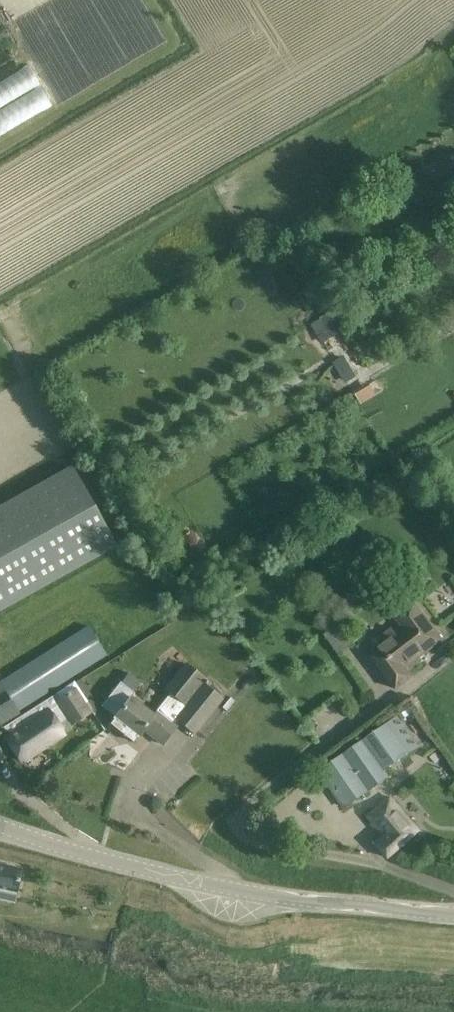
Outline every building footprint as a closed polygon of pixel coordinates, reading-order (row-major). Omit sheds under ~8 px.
[(335,310),(321,318),(332,337),(346,329),(335,310)] [(368,386),(354,394),(360,404),(374,396),(368,386)] [(71,464),(0,503),(0,610),(116,545),(71,464)] [(293,566),(302,560),(295,549),(286,555),(293,566)] [(413,592),(428,581),(416,565),(401,576),(413,592)] [(442,637),(420,610),(411,598),(391,614),(400,626),(394,631),(391,628),(381,636),(383,639),(368,651),(397,687),(412,675),(407,669),(420,659),(418,656),(442,637)] [(107,654),(88,624),(0,680),(0,682),(18,710),(107,654)] [(338,658),(351,649),(335,629),(323,638),(338,658)] [(194,732),(222,697),(206,684),(208,680),(185,660),(163,688),(169,693),(152,714),(130,696),(132,692),(119,682),(101,705),(114,716),(113,718),(138,738),(144,730),(162,743),(179,721),(194,732)] [(5,738),(21,761),(63,734),(58,725),(69,718),(73,723),(88,713),(72,690),(59,698),(56,693),(2,729),(7,736),(5,738)] [(386,722),(319,769),(345,807),(388,776),(384,770),(407,753),(400,743),(412,735),(397,714),(386,722)] [(387,857),(419,828),(388,794),(365,814),(385,836),(375,844),(387,857)] [(0,863),(0,888),(16,891),(21,867),(0,863)]
